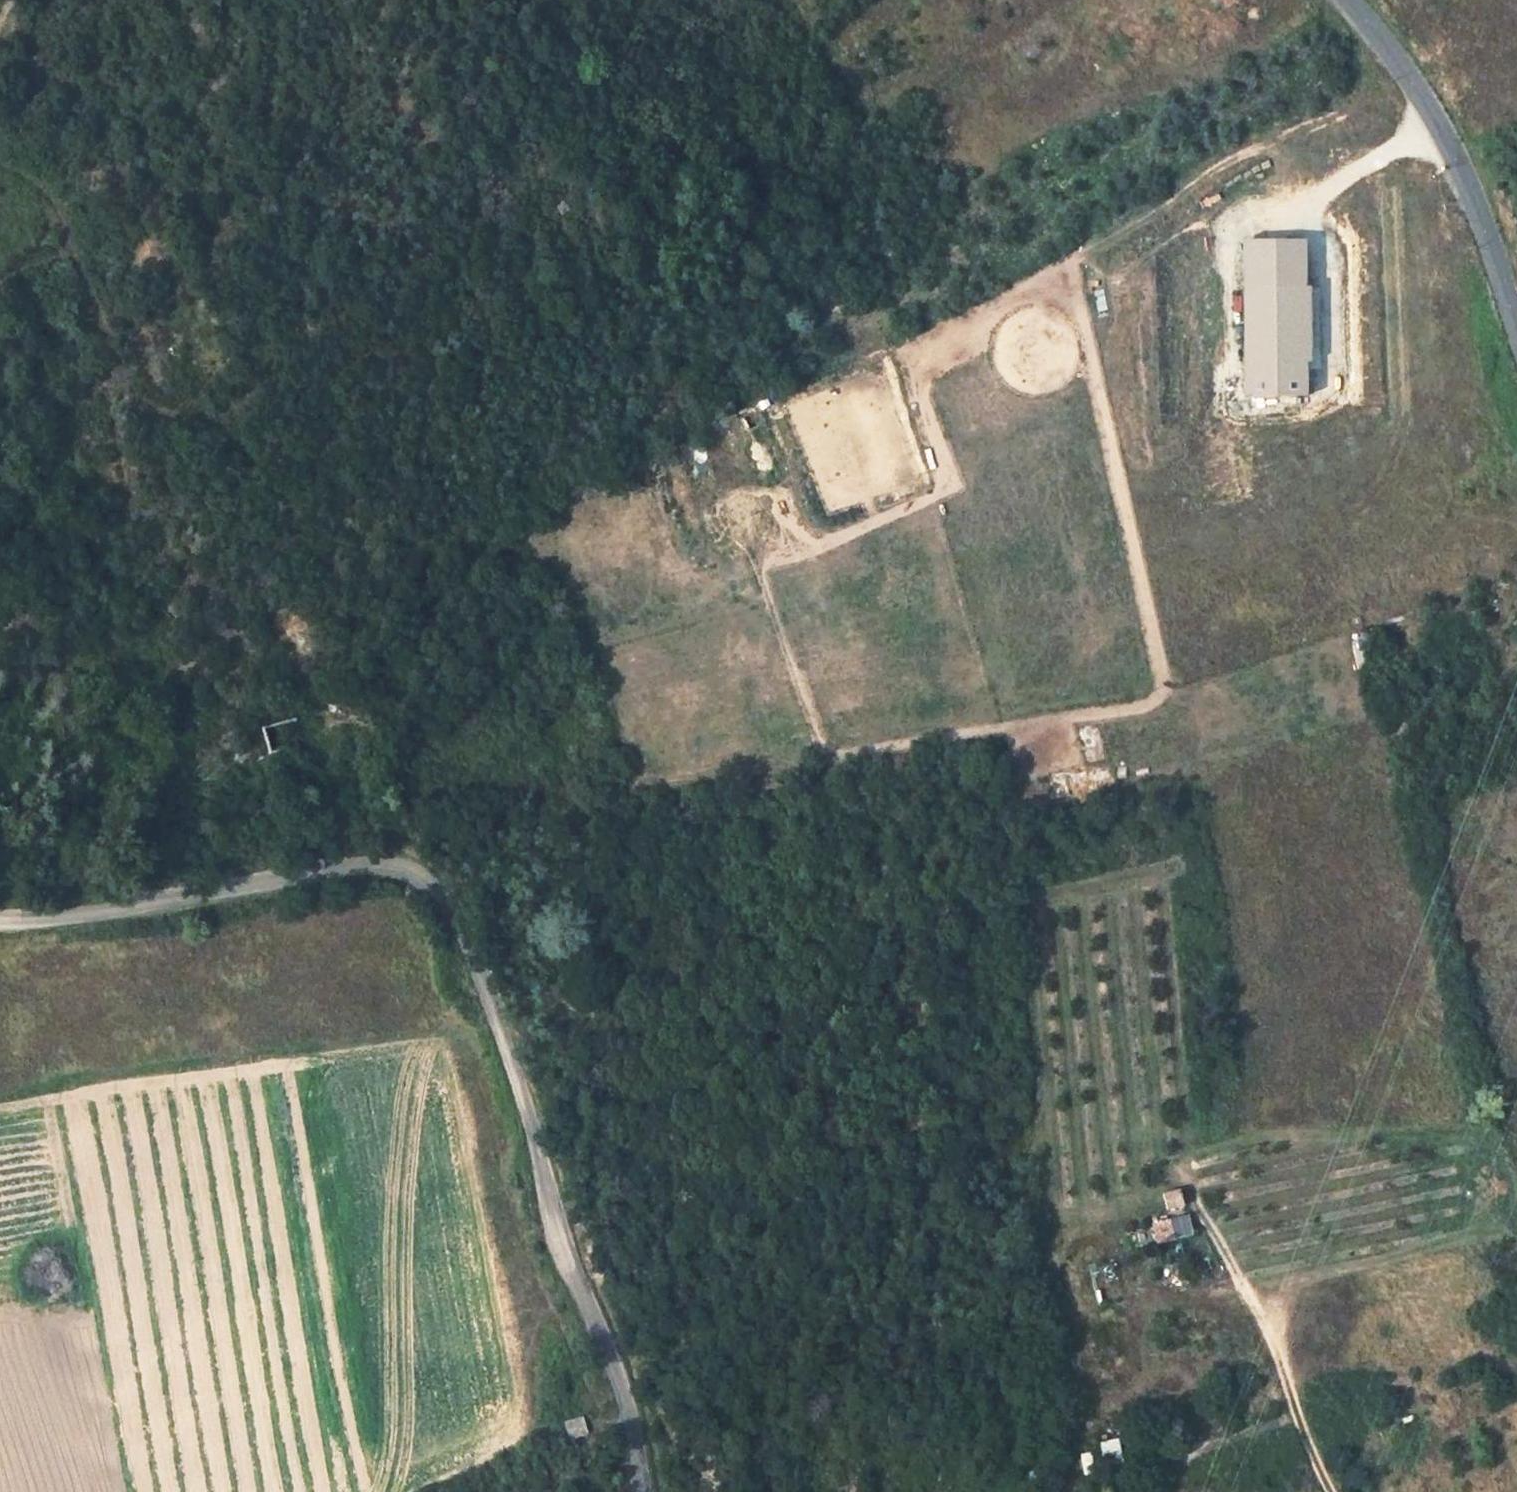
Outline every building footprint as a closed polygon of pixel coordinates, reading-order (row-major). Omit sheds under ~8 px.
[(1307,392),(1307,360),(1312,360),(1311,287),(1306,287),(1305,241),(1247,242),(1249,393),(1307,392)] [(312,735),(306,716),(272,727),(279,747),(312,735)] [(1168,1189),(1171,1202),(1193,1196),(1192,1182),(1168,1189)] [(585,1414),(567,1421),(573,1440),(592,1434),(585,1414)]
